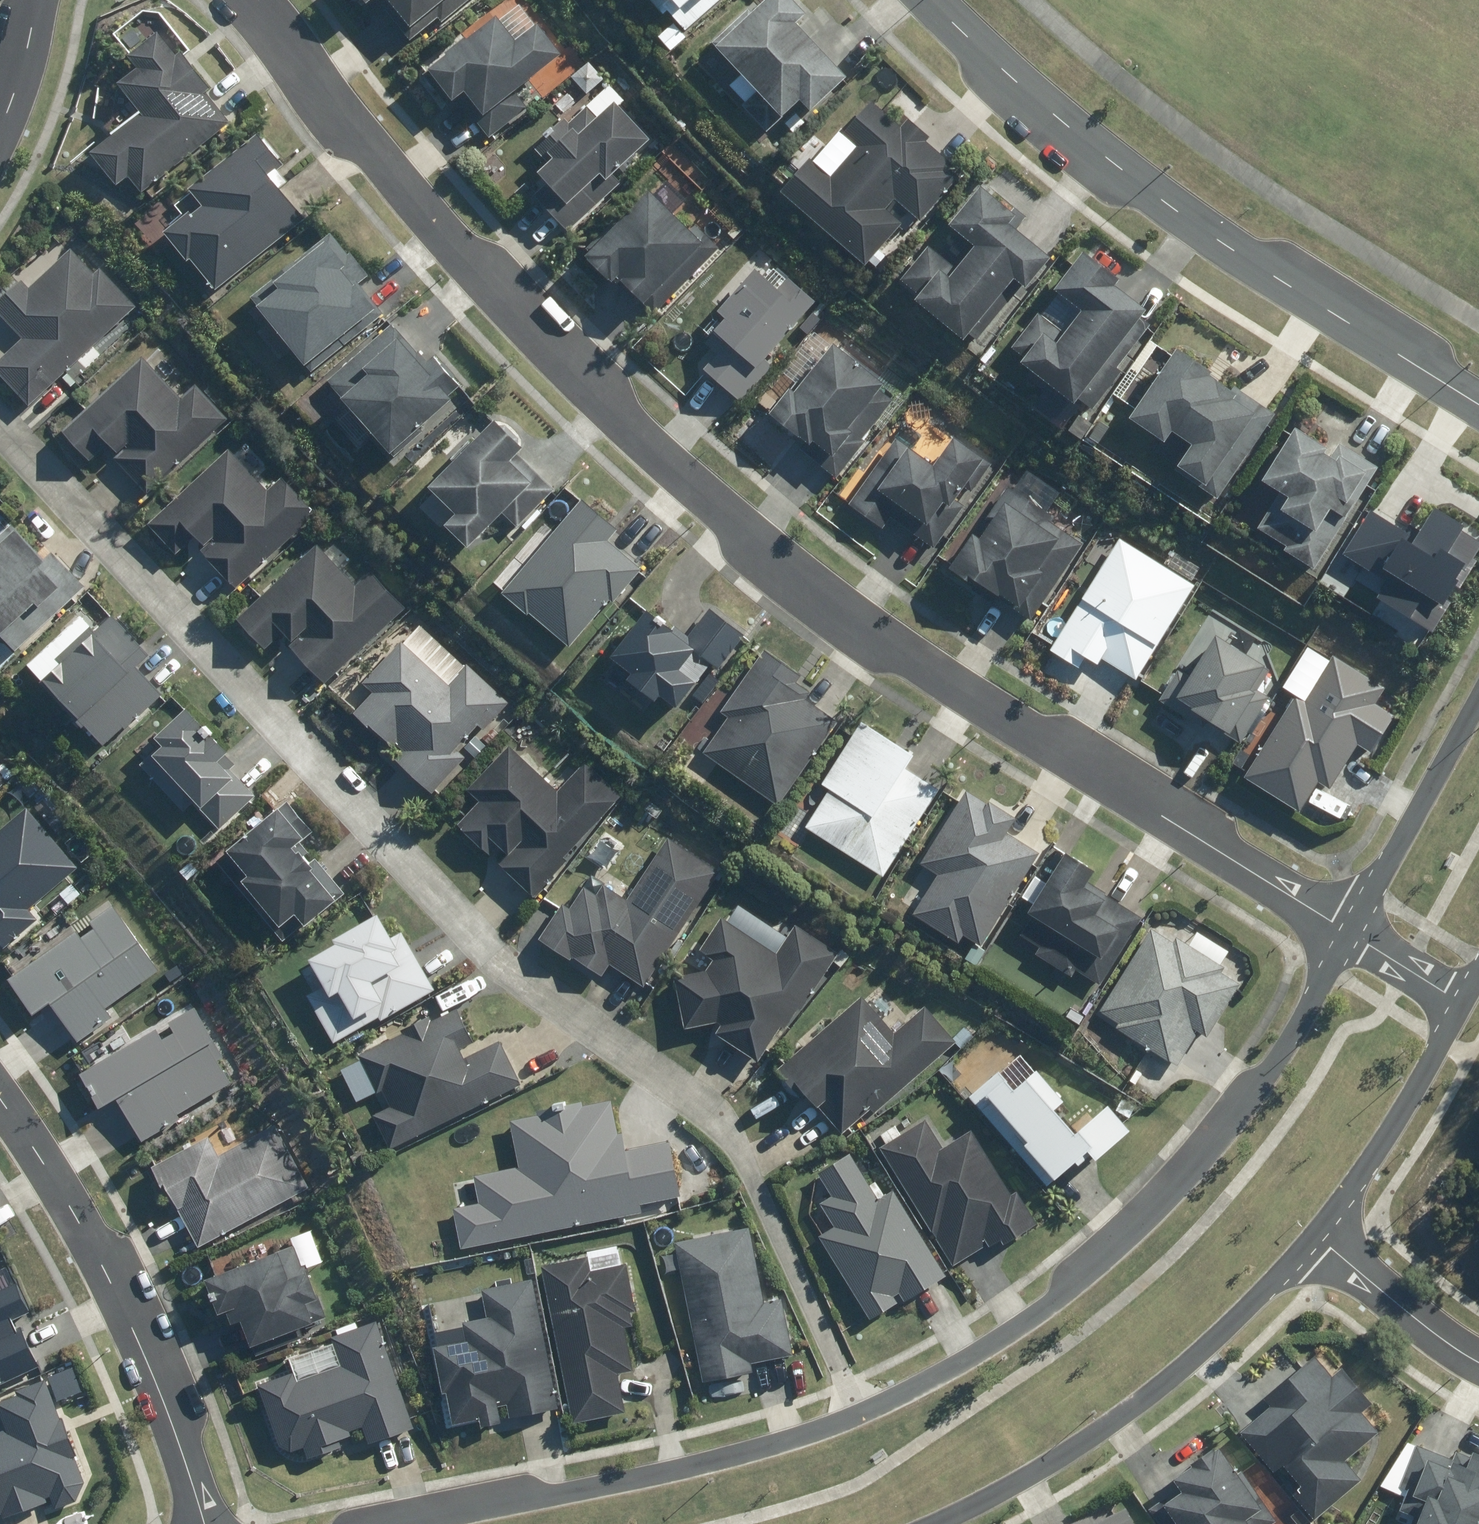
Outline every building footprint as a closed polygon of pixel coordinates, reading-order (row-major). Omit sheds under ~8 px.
[(417,37),(436,19),(443,27),(473,0),(383,0),(417,37)] [(682,36),(722,0),(650,0),(682,36)] [(848,77),(799,25),(808,16),(793,0),(758,0),(712,44),(794,129),(811,113),(848,77)] [(457,98),(488,138),(529,105),(518,91),(563,55),(522,4),(501,21),(496,15),(427,70),(452,102),(457,98)] [(175,56),(156,32),(124,57),(134,69),(117,83),(140,112),(90,151),(118,186),(128,178),(140,192),(228,123),(203,91),(209,86),(181,51),(175,56)] [(533,195),(568,231),(622,178),(616,172),(651,138),(620,107),(626,100),(608,82),(572,118),(566,111),(532,145),(546,160),(535,171),(546,182),(533,195)] [(812,157),(782,194),(867,264),(900,223),(884,209),(894,197),(922,220),(961,173),(927,145),(931,140),(905,118),(899,125),(869,100),(840,135),(854,147),(832,173),(812,157)] [(214,293),(217,290),(303,220),(266,175),(283,161),(259,131),(173,201),(182,211),(161,228),(214,293)] [(925,246),(895,279),(965,342),(972,335),(976,339),(999,313),(992,306),(1013,284),(1022,292),(1049,262),(1008,225),(1015,217),(981,187),(949,223),(973,244),(951,269),(925,246)] [(655,315),(721,253),(694,225),(688,231),(652,192),(584,256),(610,284),(618,277),(655,315)] [(330,233),(250,297),(310,373),(384,315),(357,281),(371,270),(353,248),(347,253),(330,233)] [(29,411),(138,308),(99,266),(92,272),(70,249),(30,287),(21,278),(0,298),(0,312),(23,336),(0,358),(0,380),(29,411)] [(1116,364),(1149,323),(1141,316),(1146,310),(1115,285),(1120,279),(1085,252),(1053,293),(1080,314),(1060,339),(1033,318),(1008,349),(1089,413),(1123,370),(1116,364)] [(764,358),(815,301),(763,255),(717,307),(726,315),(705,339),(716,348),(699,366),(741,404),(774,366),(764,358)] [(429,365),(391,323),(327,380),(393,453),(465,389),(437,357),(429,365)] [(840,479),(913,388),(847,336),(837,349),(830,343),(793,390),(790,387),(770,411),(827,457),(821,464),(840,479)] [(1215,498),(1275,411),(1235,384),(1231,390),(1173,350),(1127,417),(1182,455),(1176,465),(1188,473),(1185,477),(1215,498)] [(148,493),(225,423),(190,385),(179,396),(142,356),(59,433),(97,474),(116,457),(148,493)] [(445,526),(466,549),(505,513),(517,526),(553,492),(518,454),(521,450),(495,422),(427,486),(455,516),(445,526)] [(1338,528),(1378,467),(1340,441),(1333,451),(1296,427),(1262,478),(1288,495),(1262,533),(1312,566),(1338,528)] [(933,463),(898,437),(849,503),(882,528),(891,516),(933,546),(993,464),(953,436),(933,463)] [(230,449),(147,524),(177,557),(193,543),(235,589),(318,514),(283,475),(267,490),(230,449)] [(974,534),(948,569),(966,582),(971,576),(1029,619),(1084,544),(1044,515),(1059,494),(1023,468),(986,519),(990,522),(979,538),(974,534)] [(617,525),(584,496),(500,591),(569,652),(642,568),(606,537),(617,525)] [(1439,606),(1464,564),(1447,553),(1464,525),(1434,507),(1417,536),(1370,507),(1341,555),(1376,576),(1380,570),(1439,606)] [(0,546),(0,637),(2,635),(17,651),(87,588),(46,544),(38,552),(17,530),(0,546)] [(1092,656),(1139,685),(1199,587),(1119,538),(1050,650),(1083,670),(1092,656)] [(318,545),(237,619),(272,658),(287,645),(323,684),(407,607),(372,570),(355,585),(318,545)] [(1430,629),(1381,597),(1370,615),(1418,647),(1430,629)] [(694,651),(697,646),(686,638),(646,608),(595,676),(646,715),(657,699),(671,710),(694,680),(680,669),(694,651)] [(708,608),(686,638),(697,646),(694,651),(719,670),(745,635),(708,608)] [(149,658),(111,616),(95,630),(81,615),(26,664),(104,750),(165,695),(139,667),(149,658)] [(364,684),(372,691),(350,715),(397,756),(392,762),(430,795),(465,755),(455,746),(471,728),(482,737),(511,704),(418,622),(364,684)] [(1193,712),(1240,742),(1268,698),(1258,691),(1273,668),(1217,632),(1190,674),(1178,666),(1156,699),(1188,719),(1193,712)] [(816,687),(764,652),(697,752),(779,807),(839,718),(809,698),(816,687)] [(1306,700),(1298,694),(1242,780),(1297,816),(1318,784),(1329,791),(1360,743),(1373,752),(1396,716),(1379,705),(1390,690),(1336,654),(1306,700)] [(161,746),(151,755),(221,826),(254,794),(231,771),(238,764),(185,709),(154,740),(161,746)] [(827,791),(804,827),(885,881),(943,793),(904,767),(912,755),(863,722),(820,787),(827,791)] [(506,853),(497,863),(534,895),(622,794),(578,756),(557,779),(540,764),(552,750),(525,727),(469,791),(479,800),(453,829),(485,857),(496,844),(506,853)] [(984,945),(1036,853),(1006,836),(1015,820),(963,791),(920,868),(934,875),(911,916),(959,943),(964,934),(984,945)] [(314,831),(288,801),(217,860),(238,885),(286,944),(306,928),(346,894),(302,841),(314,831)] [(0,832),(0,943),(5,949),(38,920),(30,911),(80,867),(27,808),(0,832)] [(560,904),(539,940),(602,978),(608,967),(645,989),(719,868),(668,837),(629,900),(603,884),(599,891),(586,884),(570,910),(560,904)] [(1100,985),(1143,917),(1085,880),(1091,870),(1066,854),(1017,932),(1100,985)] [(698,952),(683,973),(674,976),(684,1030),(709,1025),(756,1059),(784,1021),(789,1024),(839,956),(794,924),(786,935),(737,899),(698,952)] [(32,1015),(48,1003),(78,1044),(114,1019),(106,1008),(160,969),(114,905),(57,946),(50,937),(1,973),(32,1015)] [(322,984),(304,994),(331,1045),(432,990),(400,930),(390,936),(378,915),(332,940),(334,944),(308,959),(322,984)] [(1221,966),(1230,953),(1195,930),(1187,943),(1158,924),(1098,1012),(1177,1065),(1199,1032),(1206,1037),(1243,981),(1221,966)] [(862,995),(775,1070),(792,1090),(799,1084),(845,1137),(957,1040),(928,1006),(895,1034),(862,995)] [(195,1003),(77,1074),(99,1110),(116,1100),(142,1144),(187,1117),(184,1111),(232,1082),(219,1060),(227,1056),(195,1003)] [(368,1122),(384,1154),(520,1083),(493,1030),(474,1040),(457,1008),(432,1021),(429,1015),(401,1030),(404,1036),(340,1068),(358,1103),(374,1095),(384,1114),(368,1122)] [(1020,1068),(977,1106),(1048,1187),(1091,1148),(1020,1068)] [(448,1182),(461,1248),(643,1212),(642,1206),(680,1198),(669,1139),(622,1148),(613,1099),(580,1106),(579,1100),(539,1108),(541,1113),(511,1119),(520,1167),(448,1182)] [(925,1115),(877,1146),(955,1265),(991,1241),(997,1251),(1038,1225),(1015,1191),(1009,1195),(968,1132),(945,1147),(925,1115)] [(153,1166),(197,1248),(311,1188),(277,1123),(242,1141),(230,1118),(185,1142),(188,1148),(153,1166)] [(946,1276),(894,1191),(879,1200),(850,1153),(819,1171),(834,1194),(821,1202),(835,1225),(819,1235),(873,1322),(946,1276)] [(748,1226),(672,1242),(703,1385),(752,1374),(750,1365),(796,1355),(784,1299),(765,1303),(748,1226)] [(314,1229),(291,1238),(294,1245),(303,1269),(326,1260),(314,1229)] [(204,1281),(223,1329),(241,1322),(251,1348),(323,1320),(303,1269),(294,1245),(204,1281)] [(640,1329),(623,1247),(541,1264),(573,1426),(626,1416),(618,1377),(634,1374),(625,1332),(640,1329)] [(558,1407),(532,1278),(425,1300),(451,1429),(558,1407)] [(42,1371),(19,1318),(28,1314),(15,1284),(0,1291),(0,1389),(42,1371)] [(254,1382),(283,1463),(364,1434),(368,1444),(415,1427),(376,1318),(331,1334),(334,1343),(288,1359),(292,1369),(254,1382)] [(1270,1405),(1240,1430),(1314,1518),(1360,1479),(1345,1460),(1380,1431),(1361,1409),(1373,1400),(1343,1364),(1332,1374),(1316,1355),(1264,1399),(1270,1405)] [(92,1494),(48,1376),(15,1389),(18,1397),(0,1404),(0,1429),(1,1432),(0,1432),(0,1523),(50,1505),(52,1510),(92,1494)] [(1450,1436),(1443,1453),(1418,1442),(1399,1489),(1424,1500),(1414,1523),(1478,1523),(1478,1448),(1450,1436)] [(1276,1517),(1218,1438),(1172,1471),(1183,1486),(1162,1501),(1178,1523),(1267,1523),(1276,1517)] [(1128,1512),(1107,1523),(1135,1523),(1128,1512)]
